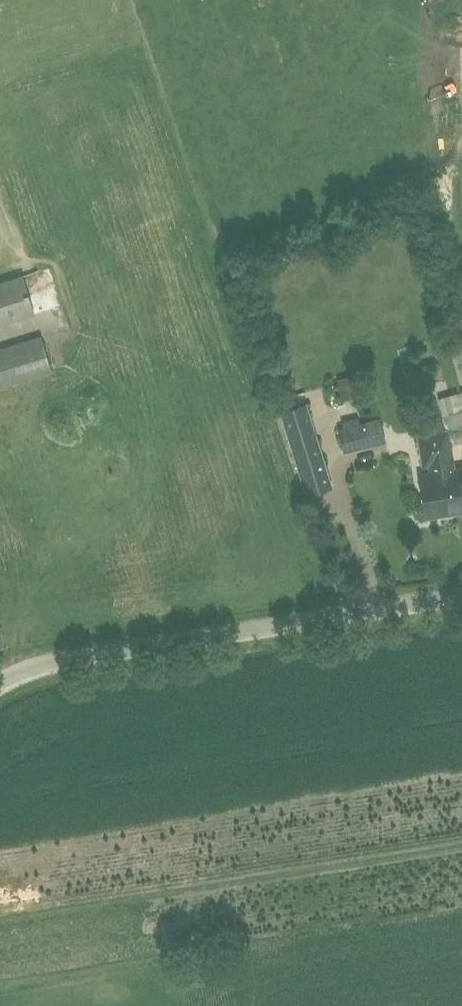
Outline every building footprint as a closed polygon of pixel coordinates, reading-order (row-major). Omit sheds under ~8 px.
[(22,277),(0,283),(0,325),(34,315),(22,277)] [(0,350),(0,387),(52,371),(41,337),(0,350)] [(351,376),(337,380),(343,401),(357,398),(351,376)] [(461,424),(461,392),(440,399),(445,418),(433,420),(434,431),(418,434),(424,466),(429,465),(431,474),(420,476),(426,517),(461,511),(461,469),(454,470),(450,446),(449,428),(461,424)] [(283,413),(306,492),(307,497),(333,490),(309,406),(283,413)] [(381,422),(365,426),(341,432),(346,454),(386,443),(381,422)]
